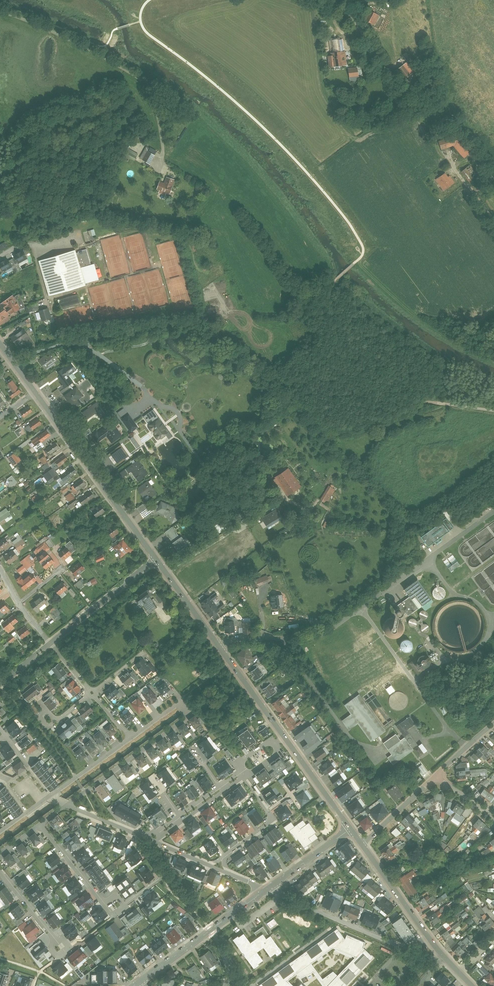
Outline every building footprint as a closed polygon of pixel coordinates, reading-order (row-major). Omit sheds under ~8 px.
[(374,25),(379,16),(367,9),(362,19),(374,25)] [(342,39),(329,41),(331,56),(328,56),(329,66),(346,64),(345,54),(344,54),(342,39)] [(415,71),(408,61),(395,69),(402,79),(415,71)] [(357,67),(348,69),(349,77),(358,76),(357,67)] [(439,141),(441,149),(452,146),(464,158),(472,150),(458,135),(439,141)] [(148,152),(150,148),(146,146),(139,158),(143,160),(150,163),(154,155),(148,152)] [(137,156),(127,150),(124,155),(134,161),(137,156)] [(479,177),(469,165),(461,172),(471,184),(479,177)] [(436,179),(444,189),(454,182),(450,177),(449,178),(445,173),(436,179)] [(165,195),(166,192),(170,193),(172,186),(174,180),(167,177),(164,183),(160,182),(157,189),(159,190),(159,193),(165,195)] [(22,231),(14,234),(17,243),(25,240),(22,231)] [(1,252),(8,247),(5,242),(0,245),(0,250),(1,252)] [(87,249),(78,251),(79,252),(77,253),(86,285),(89,285),(87,280),(95,278),(87,249)] [(23,250),(14,255),(15,257),(19,263),(27,258),(26,255),(23,250)] [(76,250),(39,260),(50,296),(86,285),(77,253),(76,250)] [(0,263),(0,266),(3,271),(12,266),(9,261),(8,259),(0,263)] [(6,302),(7,303),(4,305),(2,303),(0,304),(0,325),(9,321),(7,318),(6,317),(11,313),(12,313),(20,309),(20,310),(20,309),(22,314),(26,312),(24,307),(25,307),(19,295),(19,294),(16,296),(16,297),(14,297),(15,298),(6,302)] [(78,294),(58,300),(59,304),(63,303),(64,307),(75,303),(74,300),(79,299),(78,294)] [(13,296),(2,303),(4,305),(7,303),(6,302),(15,298),(14,297),(13,296)] [(48,308),(40,311),(43,320),(51,318),(48,308)] [(23,329),(11,337),(17,345),(24,339),(27,344),(32,341),(33,343),(27,335),(28,334),(23,329)] [(47,355),(39,360),(45,369),(49,366),(48,364),(52,362),(54,364),(56,363),(57,365),(61,362),(58,357),(57,355),(57,356),(55,353),(49,357),(47,355)] [(38,355),(34,356),(30,360),(32,363),(40,358),(38,355)] [(71,363),(64,369),(63,368),(58,372),(61,377),(59,378),(63,384),(62,385),(64,388),(69,385),(68,384),(73,381),(69,375),(75,371),(72,368),(74,367),(71,363)] [(13,390),(9,393),(13,398),(21,392),(18,387),(13,381),(9,384),(13,390)] [(77,387),(66,395),(70,401),(70,402),(74,408),(78,405),(75,400),(82,395),(77,387)] [(58,388),(53,392),(57,398),(62,394),(63,394),(58,388)] [(97,402),(92,405),(93,406),(89,408),(83,412),(88,419),(97,412),(102,419),(104,418),(106,417),(105,417),(107,416),(97,402)] [(30,406),(22,412),(25,417),(34,411),(30,406)] [(119,420),(115,414),(110,418),(111,419),(112,418),(115,423),(116,424),(117,424),(118,424),(119,424),(119,423),(119,422),(120,421),(119,421),(119,420)] [(136,425),(129,415),(123,420),(131,432),(133,430),(138,427),(136,425)] [(39,418),(28,426),(32,431),(43,423),(39,418)] [(165,429),(158,420),(150,426),(150,427),(152,430),(153,430),(154,430),(157,434),(156,434),(156,436),(158,438),(159,438),(167,433),(168,432),(165,429)] [(117,432),(111,424),(98,433),(97,431),(93,434),(98,442),(107,435),(112,442),(121,436),(118,431),(117,432)] [(85,427),(81,431),(85,436),(92,431),(90,428),(87,430),(85,427)] [(47,430),(32,441),(36,446),(51,435),(47,430)] [(124,440),(112,449),(117,456),(125,450),(130,456),(134,453),(124,440)] [(43,443),(37,447),(35,448),(37,452),(45,446),(43,443)] [(57,443),(48,449),(51,454),(60,448),(57,443)] [(16,452),(12,455),(17,462),(21,460),(16,452)] [(12,455),(8,458),(14,465),(17,462),(12,455)] [(65,455),(56,461),(60,466),(68,460),(65,455)] [(44,456),(39,460),(43,465),(48,462),(44,456)] [(138,460),(119,473),(121,476),(125,473),(127,475),(132,471),(137,477),(137,478),(139,476),(141,474),(144,477),(148,474),(148,473),(145,470),(145,469),(138,460)] [(54,468),(47,473),(48,474),(51,479),(58,474),(56,471),(59,468),(58,467),(60,466),(56,461),(52,464),(55,468),(54,469),(54,468)] [(74,467),(61,476),(65,481),(78,472),(74,467)] [(288,469),(276,477),(288,495),(301,486),(288,469)] [(118,471),(112,475),(116,480),(116,479),(121,476),(119,473),(118,471)] [(51,479),(48,481),(50,484),(60,477),(58,474),(51,479)] [(12,475),(7,479),(12,486),(17,482),(12,475)] [(83,479),(74,485),(74,486),(72,487),(74,490),(76,488),(77,490),(86,484),(83,479)] [(325,497),(334,485),(327,480),(318,493),(325,497)] [(153,488),(149,481),(138,489),(143,495),(149,491),(152,496),(156,493),(153,489),(153,488)] [(91,491),(79,500),(83,505),(95,496),(91,491)] [(310,510),(317,501),(308,494),(301,503),(310,510)] [(76,498),(68,504),(70,506),(78,501),(76,498)] [(173,507),(165,503),(163,502),(162,502),(160,505),(158,510),(165,514),(168,515),(173,522),(180,517),(173,507)] [(143,504),(137,508),(140,513),(146,508),(143,504)] [(157,504),(148,510),(150,513),(156,509),(158,510),(160,505),(157,504)] [(97,506),(91,510),(97,518),(105,512),(100,505),(98,507),(97,506)] [(0,512),(0,517),(8,511),(6,508),(0,512)] [(146,508),(140,513),(144,517),(150,513),(148,510),(147,508),(146,508)] [(278,509),(262,519),(268,527),(283,517),(278,509)] [(454,517),(447,509),(443,512),(449,520),(454,517)] [(0,517),(0,523),(11,515),(8,511),(0,517)] [(310,518),(304,514),(298,521),(304,526),(310,518)] [(446,518),(421,536),(428,546),(435,541),(436,543),(442,539),(441,537),(453,527),(446,518)] [(219,523),(215,525),(219,533),(227,528),(224,524),(221,526),(219,523)] [(115,524),(107,529),(109,531),(107,532),(108,535),(110,533),(113,536),(120,531),(115,524)] [(165,532),(170,538),(177,533),(172,527),(165,532)] [(177,533),(170,538),(178,549),(180,548),(181,549),(187,545),(184,540),(182,536),(180,537),(177,533)] [(49,539),(46,542),(48,544),(51,541),(50,541),(55,537),(53,535),(49,539)] [(0,542),(0,547),(2,550),(10,544),(5,538),(0,542)] [(130,549),(123,541),(115,547),(121,556),(130,549)] [(50,549),(45,542),(36,549),(39,552),(43,548),(46,552),(50,549)] [(67,547),(61,552),(60,551),(59,552),(60,553),(59,553),(64,559),(72,553),(76,549),(72,543),(71,543),(72,544),(71,545),(68,548),(67,547)] [(14,550),(10,553),(10,552),(7,553),(7,555),(4,557),(9,564),(19,557),(14,550)] [(460,564),(451,552),(450,553),(449,551),(447,553),(448,555),(447,556),(452,564),(452,565),(454,568),(460,564)] [(46,552),(38,558),(46,568),(54,562),(46,552)] [(452,565),(446,557),(442,559),(451,571),(454,568),(452,565)] [(31,566),(25,559),(22,561),(27,569),(31,566)] [(80,562),(72,569),(76,575),(84,569),(80,562)] [(24,580),(20,583),(25,589),(37,580),(32,574),(24,580)] [(258,579),(251,581),(254,587),(261,585),(260,584),(259,580),(258,579)] [(432,598),(418,579),(404,588),(410,596),(418,608),(432,598)] [(81,580),(76,584),(80,589),(85,585),(81,580)] [(63,582),(54,589),(59,595),(67,588),(63,582)] [(433,590),(432,593),(433,595),(434,598),(437,599),(439,600),(442,599),(444,598),(446,596),(446,593),(446,590),(444,588),(442,586),(440,586),(439,583),(439,584),(439,583),(439,582),(438,582),(437,582),(436,583),(437,583),(437,584),(437,586),(435,588),(433,590)] [(149,591),(147,590),(136,599),(139,604),(137,605),(139,607),(143,605),(149,612),(148,613),(150,616),(154,613),(153,613),(156,611),(154,609),(157,607),(149,596),(151,595),(151,593),(149,591)] [(282,594),(271,595),(273,608),(276,608),(277,609),(279,609),(279,607),(284,607),(282,594)] [(47,602),(42,595),(31,604),(37,612),(41,609),(40,608),(47,602)] [(410,596),(397,605),(399,608),(398,608),(397,608),(397,609),(396,610),(396,611),(396,612),(397,612),(397,613),(398,613),(399,613),(400,613),(401,612),(403,614),(406,612),(408,615),(418,608),(410,596)] [(206,610),(215,603),(213,600),(210,597),(201,603),(206,610)] [(0,604),(0,617),(10,609),(4,601),(0,604)] [(215,603),(206,610),(211,616),(220,610),(217,606),(215,603)] [(54,604),(47,609),(51,613),(50,613),(55,619),(62,614),(57,608),(54,604)] [(426,611),(425,610),(424,610),(423,610),(422,610),(421,611),(420,611),(420,612),(420,613),(419,613),(419,614),(419,615),(420,615),(420,616),(420,617),(421,617),(420,619),(423,620),(423,618),(424,618),(425,618),(426,618),(427,617),(427,616),(428,616),(428,615),(428,614),(428,613),(427,612),(427,611),(426,611)] [(218,613),(212,617),(215,622),(221,617),(218,613)] [(13,615),(2,623),(8,631),(15,626),(13,624),(18,620),(13,615)] [(415,619),(415,618),(414,618),(412,618),(411,618),(411,619),(410,619),(409,620),(409,621),(409,622),(409,623),(409,624),(410,625),(410,626),(411,626),(412,626),(413,626),(414,626),(415,626),(415,625),(416,625),(417,624),(417,623),(419,623),(418,620),(417,620),(416,620),(416,619),(415,619)] [(394,619),(392,619),(391,619),(390,620),(389,621),(388,621),(387,622),(387,623),(386,624),(386,625),(386,626),(385,627),(385,628),(385,629),(386,630),(386,631),(386,632),(387,632),(387,633),(388,634),(389,635),(390,635),(391,636),(392,636),(393,637),(395,637),(396,637),(397,636),(398,636),(400,635),(400,634),(401,633),(402,632),(402,631),(403,630),(403,629),(403,628),(403,626),(402,625),(402,624),(402,623),(401,622),(400,621),(399,621),(399,620),(398,620),(396,619),(395,619),(394,619)] [(233,621),(225,622),(226,632),(234,631),(234,626),(234,621),(233,621)] [(251,622),(243,623),(244,627),(244,633),(251,633),(251,622)] [(427,623),(426,623),(425,623),(424,623),(423,622),(421,624),(422,625),(421,626),(421,627),(421,628),(421,629),(422,630),(422,631),(423,631),(424,632),(425,632),(426,632),(427,632),(428,631),(429,630),(429,629),(429,628),(429,627),(429,626),(429,625),(428,624),(427,624),(427,623)] [(25,626),(18,631),(23,637),(30,631),(25,626)] [(15,638),(18,636),(20,639),(22,638),(17,631),(13,634),(15,638)] [(404,651),(406,651),(408,651),(410,650),(411,649),(412,647),(413,645),(412,643),(411,641),(410,640),(408,639),(406,639),(404,639),(402,640),(401,642),(400,644),(400,646),(401,648),(402,649),(404,651)] [(427,650),(423,645),(419,648),(422,653),(427,650)] [(453,650),(451,650),(449,649),(446,655),(451,657),(455,658),(456,651),(453,650)] [(248,651),(246,652),(244,650),(237,655),(244,665),(250,661),(253,659),(253,658),(250,654),(249,651),(248,651)] [(257,655),(253,658),(253,659),(250,661),(253,664),(260,659),(257,655)] [(420,656),(419,657),(418,658),(418,659),(417,658),(410,663),(418,674),(425,669),(424,667),(426,667),(427,666),(428,666),(428,665),(429,665),(429,664),(430,663),(430,662),(430,661),(430,659),(429,658),(429,657),(428,656),(427,655),(426,655),(425,655),(424,655),(423,655),(422,655),(421,655),(420,656)] [(148,664),(143,659),(136,665),(139,668),(139,669),(141,672),(142,672),(145,675),(152,670),(148,664)] [(157,669),(151,662),(148,664),(152,670),(153,672),(157,669)] [(67,674),(59,663),(52,669),(60,679),(66,675),(67,674)] [(252,670),(250,672),(253,676),(253,677),(255,681),(264,674),(258,666),(256,667),(252,670)] [(381,670),(372,677),(376,683),(385,676),(381,670)] [(129,672),(124,675),(120,678),(127,686),(135,679),(132,676),(129,672)] [(124,683),(119,678),(120,677),(118,675),(113,679),(121,687),(124,683)] [(171,684),(165,677),(162,679),(165,682),(168,686),(171,684)] [(69,678),(62,684),(65,687),(67,686),(72,682),(69,678)] [(265,680),(261,683),(264,688),(269,684),(268,683),(265,680)] [(75,683),(73,681),(72,682),(67,686),(69,688),(69,689),(70,692),(71,692),(74,695),(81,690),(79,687),(76,683),(75,683)] [(165,682),(158,688),(163,694),(170,689),(168,686),(165,682)] [(264,688),(262,689),(266,694),(265,694),(268,698),(276,692),(270,683),(269,684),(264,688)] [(390,694),(395,690),(392,684),(386,688),(390,694)] [(35,685),(23,695),(28,701),(37,694),(38,695),(41,693),(35,685)] [(111,687),(110,687),(107,690),(108,690),(105,692),(111,699),(113,696),(114,696),(116,695),(116,694),(119,692),(119,691),(118,690),(113,685),(111,687)] [(150,688),(144,693),(151,701),(157,696),(150,688)] [(349,729),(357,723),(371,741),(386,730),(360,693),(344,705),(351,714),(342,720),(349,729)] [(50,697),(49,698),(46,700),(44,702),(51,711),(57,706),(50,697)] [(139,697),(132,702),(139,711),(146,706),(139,697)] [(277,710),(284,706),(281,701),(279,699),(272,703),(277,710)] [(88,704),(86,706),(82,709),(80,711),(82,714),(85,718),(85,717),(88,715),(89,713),(89,714),(93,711),(93,710),(88,704)] [(292,704),(286,709),(288,711),(290,714),(297,710),(292,704)] [(284,706),(277,710),(277,711),(281,717),(288,711),(286,709),(284,706)] [(136,715),(131,708),(128,710),(129,711),(134,717),(136,715)] [(129,711),(122,717),(127,723),(131,720),(134,717),(129,711)] [(286,722),(293,718),(290,714),(288,711),(281,717),(286,723),(286,722)] [(198,719),(195,716),(190,720),(196,729),(202,725),(201,724),(198,719)] [(410,716),(397,726),(405,737),(411,746),(416,742),(407,729),(415,723),(410,716)] [(293,718),(286,722),(291,729),(298,724),(296,722),(293,718)] [(65,722),(59,727),(56,730),(64,739),(68,735),(69,737),(73,734),(72,732),(77,728),(74,725),(71,721),(70,720),(65,723),(65,722)] [(17,724),(14,722),(7,727),(9,730),(12,734),(15,737),(20,733),(22,731),(20,728),(17,724)] [(116,731),(109,723),(104,727),(108,731),(111,735),(116,731)] [(184,723),(179,727),(184,735),(189,731),(190,731),(189,730),(184,723)] [(309,725),(296,734),(300,740),(304,737),(306,739),(315,733),(309,725)] [(242,730),(254,746),(255,745),(254,744),(258,741),(249,728),(247,726),(242,730)] [(266,727),(261,731),(264,736),(270,732),(268,730),(266,727)] [(105,737),(99,730),(94,735),(101,743),(106,739),(105,737)] [(254,746),(242,730),(236,733),(241,741),(242,740),(244,743),(244,744),(247,748),(248,748),(249,749),(252,747),(254,746)] [(177,735),(174,731),(168,735),(175,744),(180,740),(177,735)] [(315,733),(306,739),(308,742),(304,745),(308,750),(321,742),(315,733)] [(383,742),(388,749),(392,754),(388,757),(393,764),(414,749),(414,748),(418,745),(416,742),(411,746),(405,737),(400,740),(396,733),(383,742)] [(20,741),(18,742),(22,748),(32,741),(27,736),(27,735),(24,737),(20,741)] [(97,743),(91,736),(89,738),(90,740),(91,740),(95,745),(97,743)] [(212,753),(217,750),(208,737),(204,740),(199,743),(207,756),(212,753)] [(167,743),(163,739),(158,743),(163,750),(169,746),(167,743)] [(95,745),(91,740),(90,740),(85,744),(91,751),(96,747),(95,745)] [(422,742),(419,745),(424,752),(424,753),(428,750),(422,742)] [(0,748),(7,759),(11,756),(15,754),(8,743),(0,748)] [(34,744),(27,750),(30,754),(37,748),(34,744)] [(483,744),(480,747),(478,748),(487,757),(489,756),(487,753),(486,754),(485,753),(488,750),(483,744)] [(84,752),(78,745),(73,749),(81,759),(86,755),(84,752)] [(424,752),(419,745),(418,745),(414,748),(414,749),(419,756),(424,752)] [(156,750),(153,746),(147,750),(154,759),(159,756),(159,755),(156,750)] [(327,754),(323,748),(314,754),(318,760),(322,757),(327,754)] [(477,749),(474,752),(471,755),(475,760),(476,760),(479,757),(480,758),(482,756),(485,759),(487,758),(487,757),(478,748),(477,749)] [(180,756),(189,769),(193,766),(198,762),(189,750),(185,753),(180,756)] [(141,754),(136,758),(142,767),(148,763),(144,758),(141,754)] [(14,761),(11,756),(7,759),(4,761),(7,766),(9,764),(12,762),(14,761)] [(281,757),(277,760),(282,767),(286,764),(281,757)] [(39,760),(31,767),(35,772),(43,765),(39,760)] [(278,770),(282,767),(277,760),(273,763),(278,770)] [(323,765),(320,767),(325,774),(327,772),(328,772),(331,770),(331,769),(334,767),(329,760),(326,762),(323,764),(323,765)] [(21,761),(14,767),(19,773),(26,768),(21,761)] [(226,761),(221,764),(228,775),(233,771),(226,761)] [(466,762),(460,763),(456,766),(457,768),(456,768),(457,772),(458,774),(470,773),(470,770),(465,770),(465,768),(467,767),(466,762)] [(128,764),(122,768),(128,777),(134,773),(130,767),(128,764)] [(221,764),(215,768),(222,778),(228,775),(221,764)] [(427,771),(421,764),(417,767),(422,774),(427,771)] [(43,765),(35,772),(39,776),(47,770),(43,765)] [(138,773),(133,765),(130,767),(134,773),(135,775),(138,773)] [(161,772),(158,775),(166,786),(169,784),(175,779),(167,768),(161,772)] [(266,768),(262,771),(267,779),(271,776),(266,768)] [(47,770),(39,776),(43,781),(51,775),(47,770)] [(264,782),(267,779),(262,771),(258,774),(264,782)] [(297,772),(285,780),(290,789),(296,785),(302,780),(297,772)] [(338,773),(330,778),(336,786),(344,780),(340,774),(339,772),(338,773)] [(119,781),(114,774),(107,779),(116,791),(123,786),(119,781)] [(51,775),(43,781),(47,786),(55,780),(51,775)] [(198,781),(201,785),(205,790),(212,785),(205,776),(198,781)] [(486,785),(485,785),(488,780),(484,777),(477,788),(482,791),(486,785)] [(193,786),(195,789),(198,786),(194,781),(193,779),(190,781),(193,786)] [(302,780),(296,785),(298,788),(302,785),(306,782),(303,779),(302,780)] [(55,780),(47,786),(51,791),(59,785),(55,780)] [(158,792),(150,781),(146,784),(141,788),(149,799),(155,794),(158,792)] [(344,787),(336,793),(342,801),(357,790),(351,782),(344,787)] [(104,787),(101,783),(96,787),(104,798),(109,794),(107,792),(104,787)] [(392,786),(399,797),(404,794),(403,793),(403,794),(400,789),(400,788),(399,789),(396,784),(392,786)] [(234,791),(231,794),(230,792),(225,796),(233,806),(237,803),(237,802),(240,800),(241,800),(245,797),(248,794),(241,785),(238,787),(238,786),(233,790),(234,791)] [(488,790),(485,787),(480,794),(483,796),(485,797),(493,787),(490,785),(488,788),(489,789),(488,790)] [(0,790),(0,797),(1,797),(9,791),(5,786),(0,790)] [(193,786),(187,790),(193,799),(199,794),(195,789),(193,786)] [(399,797),(392,786),(387,790),(388,790),(391,795),(392,794),(395,799),(396,800),(399,797)] [(272,787),(264,793),(269,801),(275,798),(278,796),(272,787)] [(485,797),(486,799),(487,799),(490,801),(493,795),(493,794),(491,792),(492,791),(493,789),(493,788),(493,787),(485,797)] [(298,793),(295,795),(301,803),(311,796),(304,788),(298,793)] [(9,791),(1,797),(4,802),(13,796),(9,791)] [(181,793),(176,798),(182,806),(188,802),(185,798),(182,793),(181,793)] [(438,793),(433,795),(430,797),(430,796),(428,797),(434,809),(436,808),(435,804),(434,805),(433,804),(437,802),(437,801),(438,800),(442,801),(443,793),(438,793)] [(13,796),(4,802),(8,807),(16,801),(13,796)] [(428,797),(426,798),(423,800),(427,807),(430,805),(431,806),(430,807),(432,810),(434,809),(428,797)] [(356,798),(347,805),(352,813),(362,806),(356,798)] [(16,801),(8,807),(12,813),(20,806),(16,801)] [(119,801),(113,812),(123,817),(122,819),(125,821),(126,818),(136,824),(141,813),(119,801)] [(459,804),(456,802),(451,808),(455,811),(454,811),(453,811),(451,814),(454,815),(461,805),(459,804)] [(371,812),(375,818),(377,820),(388,812),(382,804),(371,812)] [(285,805),(276,812),(282,819),(291,812),(285,805)] [(461,805),(454,815),(455,817),(458,814),(457,813),(457,812),(461,815),(465,808),(462,806),(461,805)] [(20,806),(12,813),(15,818),(24,812),(20,806)] [(210,807),(202,812),(204,815),(207,820),(208,820),(215,814),(210,807)] [(160,808),(152,813),(153,815),(149,818),(155,827),(163,821),(162,819),(166,816),(160,808)] [(425,808),(418,812),(422,816),(428,812),(425,808)] [(250,815),(249,816),(252,820),(256,824),(263,819),(257,810),(250,815)] [(415,819),(409,813),(406,816),(405,817),(418,831),(420,829),(413,822),(412,823),(412,822),(415,819)] [(58,814),(50,821),(55,828),(63,821),(58,814)] [(207,820),(204,815),(200,818),(205,825),(209,822),(208,820),(207,820)] [(244,815),(240,817),(242,819),(246,824),(249,822),(244,815)] [(366,816),(359,821),(364,828),(371,823),(366,816)] [(418,831),(405,817),(404,818),(401,821),(406,827),(409,824),(410,825),(409,825),(416,833),(418,831)] [(478,817),(472,823),(475,826),(475,827),(474,826),(472,829),(474,830),(482,821),(481,820),(478,817)] [(194,818),(186,824),(189,828),(192,832),(200,826),(197,823),(198,822),(195,818),(194,819),(194,818)] [(75,819),(69,824),(73,830),(80,825),(75,819)] [(241,820),(240,820),(236,823),(236,824),(235,825),(241,834),(249,828),(246,824),(242,819),(241,820)] [(291,821),(284,826),(287,831),(289,830),(296,840),(298,839),(304,847),(318,837),(315,833),(316,832),(309,822),(306,824),(303,819),(294,825),(291,821)] [(484,822),(482,821),(474,830),(476,832),(478,829),(477,829),(478,828),(481,831),(486,825),(483,822),(484,822)] [(210,834),(214,831),(208,824),(204,827),(210,834)] [(113,832),(100,826),(96,834),(110,839),(113,832)] [(234,833),(229,826),(226,828),(229,832),(231,835),(234,833)] [(396,826),(391,831),(396,836),(401,831),(396,826)] [(275,827),(270,831),(276,840),(282,836),(281,835),(277,829),(275,827)] [(192,832),(189,828),(185,831),(190,839),(194,835),(192,832)] [(179,829),(172,835),(176,841),(179,839),(179,840),(183,838),(182,837),(184,836),(179,829)] [(276,840),(270,831),(264,836),(265,838),(269,843),(270,844),(276,840)] [(229,832),(220,838),(226,846),(235,840),(231,835),(229,832)] [(38,836),(35,833),(30,837),(36,844),(41,840),(38,836)] [(46,841),(41,834),(38,836),(41,840),(42,842),(43,843),(46,841)] [(76,834),(65,842),(68,846),(69,845),(71,848),(81,842),(76,834)] [(127,839),(119,835),(115,845),(122,849),(123,849),(124,846),(124,845),(125,845),(127,841),(126,841),(127,839)] [(211,840),(204,845),(207,848),(206,848),(206,849),(207,851),(209,852),(209,851),(211,854),(219,849),(215,844),(212,839),(211,840)] [(260,841),(258,839),(252,843),(259,852),(264,847),(260,841)] [(347,851),(353,847),(349,840),(339,847),(342,850),(344,848),(347,851)] [(26,847),(23,843),(17,847),(23,854),(28,850),(26,847)] [(259,852),(252,843),(247,847),(250,852),(253,856),(259,852)] [(388,845),(381,850),(383,854),(385,856),(397,847),(395,844),(391,847),(392,848),(391,849),(388,845)] [(298,853),(292,845),(289,848),(295,855),(298,853)] [(289,847),(282,853),(287,860),(295,855),(289,848),(289,847)] [(353,847),(347,851),(349,854),(346,856),(348,860),(358,853),(353,847)] [(397,847),(385,856),(386,857),(388,861),(396,856),(393,852),(394,851),(394,852),(398,849),(397,847)] [(85,848),(76,854),(82,862),(90,856),(85,848)] [(135,848),(128,853),(126,857),(129,861),(139,853),(135,848)] [(275,850),(271,853),(274,857),(276,860),(280,857),(275,850)] [(241,852),(232,858),(237,864),(245,858),(244,856),(241,852)] [(10,853),(5,858),(10,865),(16,860),(13,857),(10,853)] [(56,853),(48,859),(52,866),(53,866),(56,863),(61,860),(56,853)] [(139,853),(129,861),(132,865),(142,858),(139,853)] [(185,866),(187,861),(178,857),(174,866),(183,870),(185,866)] [(274,857),(267,863),(273,871),(280,865),(276,860),(274,857)] [(330,860),(329,858),(323,863),(329,871),(335,867),(335,866),(330,860)] [(90,865),(85,868),(100,888),(105,885),(110,881),(95,861),(90,865)] [(363,866),(357,861),(351,869),(357,873),(363,866)] [(329,871),(323,863),(317,867),(323,875),(329,871)] [(189,873),(195,876),(199,867),(193,864),(190,868),(188,873),(189,873)] [(61,868),(55,872),(56,873),(62,881),(72,874),(65,865),(61,868)] [(53,870),(52,871),(54,874),(56,873),(55,872),(61,868),(59,866),(58,866),(53,870)] [(259,867),(255,870),(257,873),(256,873),(258,877),(259,876),(261,879),(267,874),(263,869),(261,866),(259,867)] [(363,866),(357,873),(362,878),(367,872),(369,870),(363,866)] [(147,867),(140,873),(144,879),(147,882),(154,876),(147,867)] [(199,867),(195,876),(202,879),(204,874),(206,870),(199,867)] [(405,874),(398,879),(402,884),(403,884),(409,880),(416,875),(414,871),(414,870),(413,870),(406,875),(405,874)] [(144,879),(140,873),(139,871),(136,874),(141,881),(144,879)] [(313,872),(312,871),(306,875),(306,876),(307,876),(312,883),(318,879),(313,872)] [(221,875),(213,872),(211,876),(208,881),(209,881),(217,885),(221,875)] [(24,873),(17,879),(23,887),(30,882),(24,873)] [(116,884),(115,884),(117,886),(125,898),(137,890),(127,876),(116,884)] [(312,883),(307,876),(306,876),(300,880),(301,881),(306,888),(307,888),(313,884),(312,883)] [(76,878),(66,885),(73,894),(76,891),(82,887),(76,878)] [(376,883),(370,879),(367,883),(364,886),(369,891),(376,883)] [(409,880),(403,884),(407,890),(409,888),(409,887),(412,885),(409,880)] [(306,888),(301,881),(295,885),(301,894),(307,889),(307,888),(306,888)] [(467,881),(462,885),(467,893),(473,888),(467,881)] [(113,885),(112,883),(107,887),(110,891),(117,886),(115,884),(116,884),(116,883),(113,885)] [(381,888),(376,883),(369,891),(375,896),(378,892),(381,888)] [(417,891),(412,885),(409,887),(409,888),(407,890),(411,896),(417,891)] [(35,886),(27,892),(33,901),(44,893),(39,887),(37,888),(35,886)] [(0,891),(0,894),(2,897),(9,892),(6,887),(0,891)] [(224,893),(223,894),(225,897),(229,902),(237,897),(234,894),(235,894),(234,893),(234,891),(233,889),(231,889),(230,888),(224,893)] [(78,894),(76,891),(73,894),(69,897),(71,900),(72,899),(78,894)] [(154,891),(144,899),(146,901),(146,902),(146,903),(147,904),(148,905),(145,907),(144,906),(141,908),(147,915),(150,913),(149,912),(149,913),(147,910),(151,907),(154,905),(154,906),(155,905),(157,904),(158,903),(158,902),(161,900),(159,898),(160,897),(159,896),(158,894),(156,893),(154,891)] [(9,892),(2,897),(6,903),(7,904),(9,902),(14,898),(9,892)] [(80,897),(76,900),(77,901),(83,909),(94,901),(87,892),(80,897)] [(78,894),(72,899),(74,903),(77,901),(76,900),(80,897),(78,894)] [(430,897),(420,904),(421,906),(423,909),(429,904),(434,901),(437,899),(433,894),(430,897)] [(223,899),(220,895),(217,898),(222,905),(225,902),(223,899)] [(423,895),(416,900),(418,903),(419,903),(420,904),(430,897),(428,895),(425,897),(426,898),(425,898),(423,895)] [(331,896),(329,901),(327,907),(337,911),(343,897),(342,897),(341,900),(331,896)] [(388,901),(383,896),(376,904),(382,909),(388,901)] [(441,896),(437,899),(434,901),(436,904),(443,899),(441,896)] [(217,898),(210,904),(216,912),(223,907),(222,905),(217,898)] [(45,900),(37,905),(44,913),(51,908),(45,900)] [(394,906),(388,901),(382,909),(388,913),(394,906)] [(19,904),(11,911),(16,917),(17,919),(21,917),(25,914),(22,909),(22,908),(19,904)] [(179,904),(176,908),(184,913),(186,910),(179,904)] [(349,905),(346,904),(345,906),(343,912),(342,913),(349,916),(353,907),(349,905)] [(486,905),(483,907),(486,912),(487,911),(491,916),(493,914),(493,913),(490,909),(490,908),(489,909),(486,905)] [(95,918),(94,919),(97,922),(98,921),(99,922),(108,915),(102,907),(92,914),(95,918)] [(360,910),(353,907),(349,916),(356,919),(360,910)] [(143,916),(137,909),(134,911),(132,908),(126,913),(128,915),(126,917),(129,921),(132,924),(143,916)] [(366,911),(364,916),(362,922),(369,924),(375,909),(373,914),(366,911)] [(379,917),(373,914),(375,909),(369,924),(375,927),(379,917)] [(55,910),(48,915),(50,918),(55,914),(57,913),(55,910)] [(87,910),(80,915),(82,919),(90,913),(87,910)] [(434,910),(427,915),(430,918),(429,918),(430,920),(441,912),(440,910),(437,912),(437,913),(436,914),(434,910)] [(194,917),(190,913),(187,911),(184,914),(188,919),(189,918),(191,920),(194,917)] [(441,912),(430,920),(432,921),(434,924),(440,920),(438,916),(439,916),(440,916),(442,914),(441,912)] [(50,918),(48,919),(50,922),(52,925),(55,927),(62,922),(55,914),(50,918)] [(126,924),(129,921),(126,917),(124,914),(121,917),(126,924)] [(490,917),(487,919),(486,918),(487,918),(484,915),(483,917),(490,927),(492,926),(493,924),(493,922),(490,917)] [(401,916),(392,922),(405,941),(414,934),(401,916)] [(17,919),(16,917),(13,919),(18,926),(24,922),(21,917),(17,919)] [(490,927),(483,917),(481,918),(483,921),(484,921),(481,924),(486,930),(489,928),(490,927)] [(188,919),(182,923),(182,924),(184,928),(185,927),(188,932),(195,927),(191,920),(189,918),(188,919)] [(274,918),(267,923),(270,928),(277,923),(274,918)] [(24,922),(19,926),(22,930),(24,929),(28,925),(25,921),(24,922)] [(28,925),(24,929),(30,937),(34,934),(39,930),(33,922),(28,925)] [(114,922),(106,928),(115,941),(123,935),(120,931),(114,922)] [(71,924),(63,929),(71,939),(78,933),(71,924)] [(182,931),(176,924),(173,927),(174,929),(178,934),(182,931)] [(238,936),(234,939),(240,947),(240,948),(243,952),(245,954),(244,954),(247,958),(248,958),(254,966),(258,964),(257,962),(262,959),(256,951),(264,946),(271,954),(275,951),(277,953),(281,950),(274,940),(275,940),(271,934),(268,936),(267,935),(269,934),(263,926),(254,932),(258,937),(250,942),(244,934),(239,937),(238,936)] [(373,956),(363,947),(366,942),(347,934),(345,938),(337,928),(258,985),(259,985),(294,985),(288,980),(296,974),(299,977),(313,971),(324,985),(344,985),(373,956)] [(446,928),(440,932),(442,936),(443,937),(453,930),(452,928),(449,930),(448,931),(446,928)] [(174,929),(167,935),(173,943),(181,937),(178,934),(174,929)] [(453,930),(443,937),(444,938),(444,939),(446,942),(447,941),(452,938),(453,937),(450,934),(451,933),(452,934),(455,932),(453,930)] [(34,934),(30,937),(28,938),(31,943),(38,938),(34,934)] [(95,935),(85,941),(87,945),(91,950),(92,949),(101,943),(95,935)] [(469,940),(467,937),(464,939),(462,941),(461,940),(458,943),(460,946),(461,945),(463,942),(465,944),(469,940)] [(162,938),(157,942),(163,950),(168,946),(167,944),(162,938)] [(31,949),(38,943),(36,941),(29,947),(31,949)] [(31,949),(31,950),(38,958),(43,953),(49,949),(42,941),(38,943),(31,949)] [(163,950),(157,942),(152,946),(157,952),(158,954),(163,950)] [(458,943),(452,949),(455,952),(456,953),(465,944),(463,942),(461,945),(460,946),(458,943)] [(465,944),(456,953),(457,954),(460,957),(466,952),(463,948),(464,948),(466,946),(465,944)] [(91,950),(87,945),(84,947),(85,949),(89,954),(94,951),(92,949),(91,950)] [(83,951),(80,948),(74,952),(81,960),(85,957),(86,956),(83,951)] [(146,949),(143,952),(143,951),(140,952),(139,953),(138,955),(137,956),(143,963),(146,961),(147,962),(150,959),(150,958),(152,956),(146,949)] [(135,958),(129,951),(125,953),(129,958),(131,960),(135,958)] [(216,962),(208,951),(201,957),(205,963),(206,963),(209,967),(216,962)] [(74,952),(69,957),(71,960),(75,965),(76,964),(81,960),(74,952)] [(490,954),(485,959),(488,961),(485,964),(490,969),(493,967),(491,964),(493,962),(493,958),(490,954)] [(131,960),(129,958),(122,964),(124,968),(126,971),(127,971),(130,974),(131,974),(134,971),(137,968),(131,960)] [(75,965),(71,960),(69,962),(74,969),(78,966),(76,964),(75,965)] [(62,961),(54,968),(59,975),(68,969),(62,961)] [(209,967),(206,963),(205,963),(202,965),(207,973),(211,970),(209,967)] [(195,964),(188,970),(194,978),(195,977),(197,981),(202,978),(199,974),(201,973),(195,964)] [(117,967),(107,968),(107,981),(117,981),(117,970),(117,967)] [(107,968),(96,968),(96,972),(96,981),(107,981),(107,968)] [(1,971),(0,974),(0,985),(5,985),(8,977),(8,978),(10,974),(4,972),(1,971)] [(443,985),(449,980),(441,972),(435,979),(443,985)] [(490,972),(484,978),(490,984),(488,985),(493,985),(493,976),(490,972)] [(23,977),(22,983),(18,981),(16,985),(28,985),(30,979),(23,977)]
